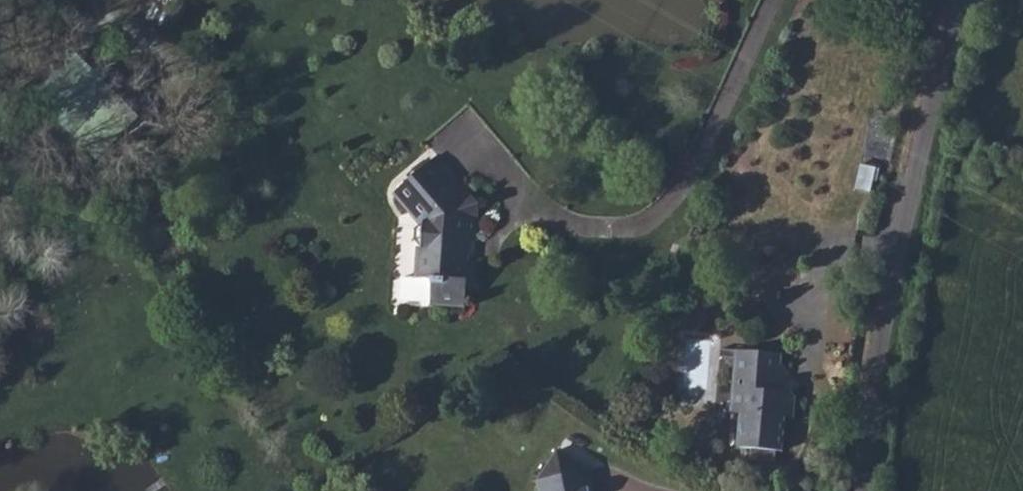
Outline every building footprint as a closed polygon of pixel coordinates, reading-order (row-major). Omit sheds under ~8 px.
[(438,156),(396,191),(410,208),(414,204),(427,219),(415,229),(414,240),(420,247),(419,278),(438,279),(437,304),(465,305),(466,282),(474,282),(475,260),(465,259),(466,241),(478,232),(480,205),(438,156)] [(438,279),(419,278),(418,303),(437,304),(438,279)] [(783,354),(725,349),(725,358),(735,359),(731,412),(740,413),(737,447),(752,448),(751,459),(775,461),(776,450),(783,451),(786,417),(795,418),(797,399),(791,393),(780,392),(781,381),(789,373),(782,365),(783,354)] [(540,490),(576,490),(588,470),(557,451),(538,481),(540,490)] [(588,470),(576,490),(593,490),(588,470)]
